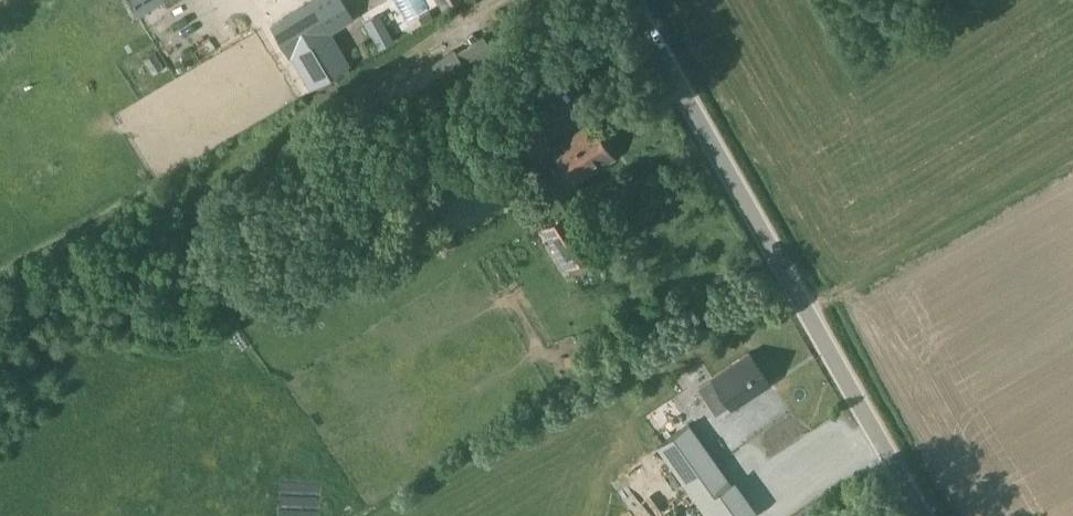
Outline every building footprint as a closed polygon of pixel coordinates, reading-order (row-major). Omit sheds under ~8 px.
[(307,0),(263,0),(275,19),(307,0)] [(330,31),(353,18),(343,0),(312,0),(270,26),(288,56),(293,53),(299,65),(284,74),(298,97),(350,66),(330,31)] [(400,27),(437,6),(433,0),(385,0),(400,27)] [(378,12),(363,21),(379,49),(394,40),(378,12)] [(466,67),(453,49),(352,115),(367,136),(466,71),(476,87),(496,74),(485,58),(466,67)] [(515,156),(547,133),(529,105),(496,125),(515,156)] [(612,158),(590,123),(552,148),(574,182),(612,158)] [(566,269),(594,252),(567,211),(541,228),(566,269)] [(711,376),(731,408),(769,384),(749,352),(711,376)] [(811,465),(794,436),(783,443),(767,416),(730,438),(763,494),(811,465)] [(733,478),(730,480),(719,465),(726,461),(702,429),(696,432),(689,423),(656,446),(698,504),(706,515),(745,515),(753,510),(733,478)]
